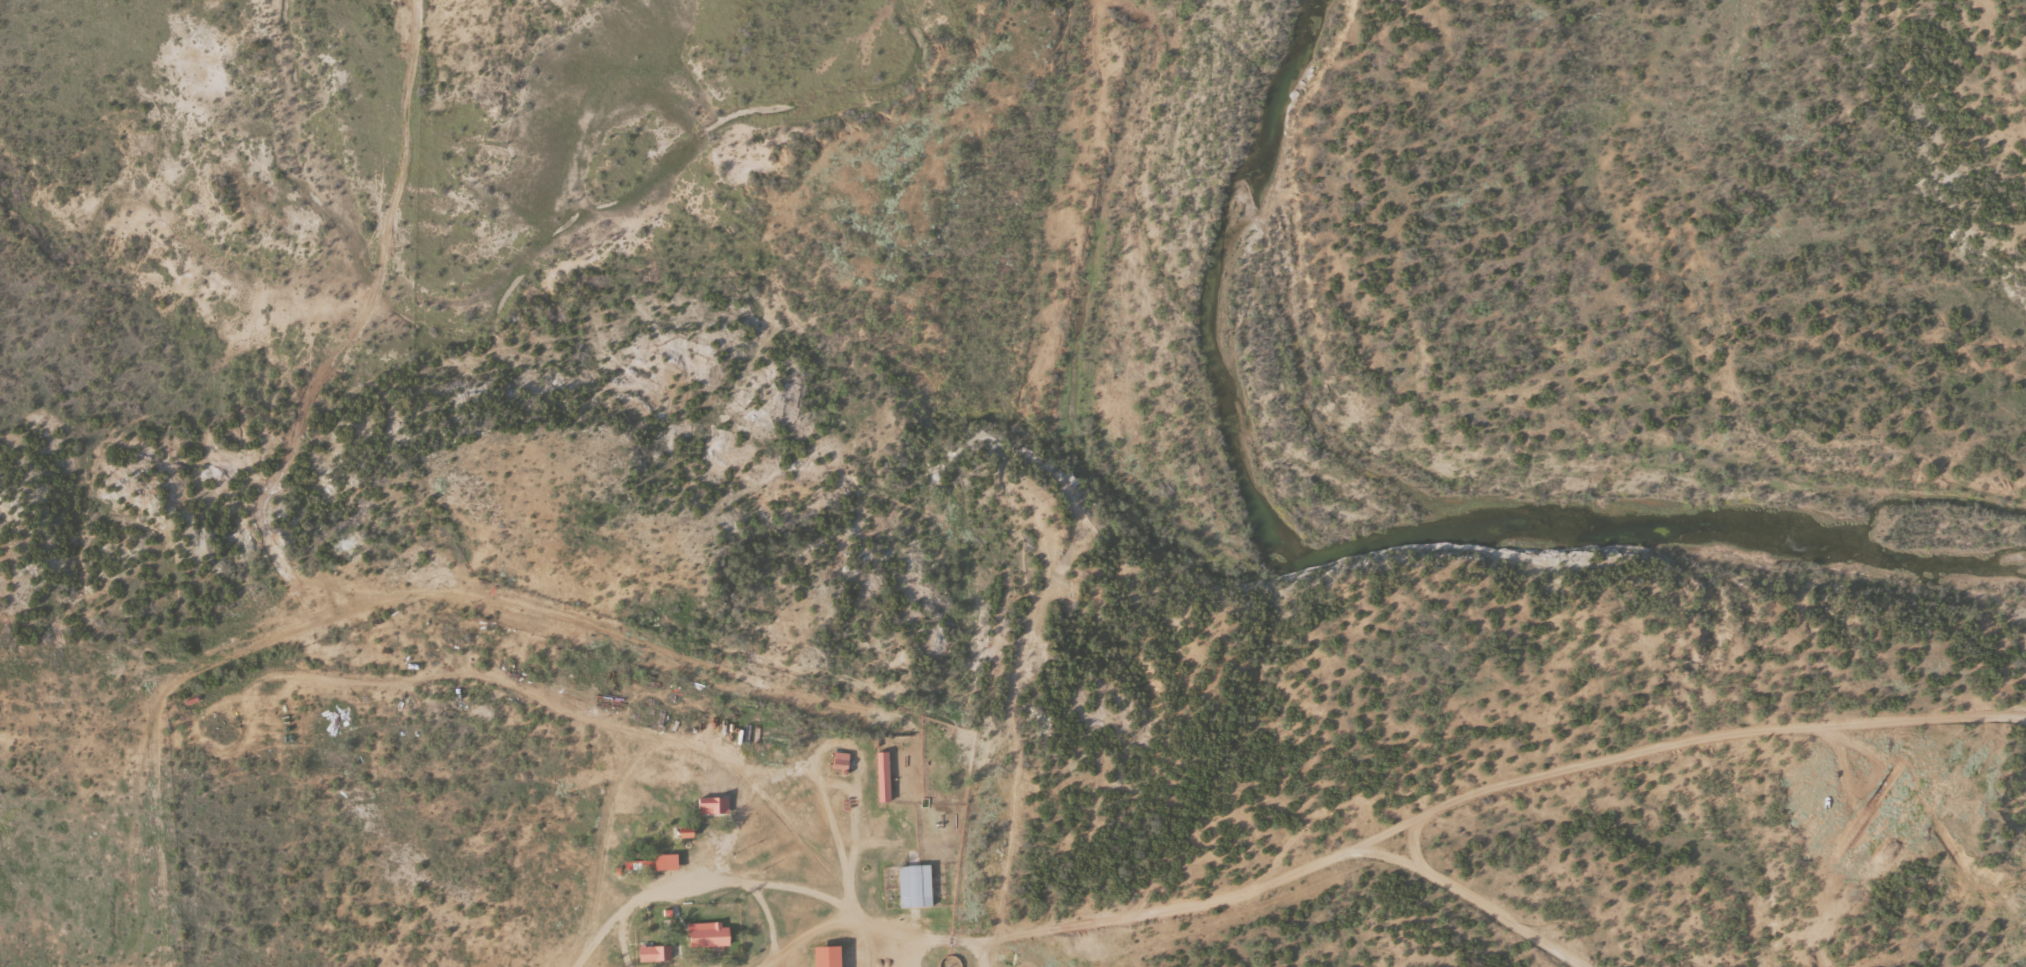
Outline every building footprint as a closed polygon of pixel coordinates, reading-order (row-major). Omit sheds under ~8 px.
[(891,803),(889,752),(877,753),(879,803),(891,803)] [(729,814),(728,798),(698,799),(698,815),(729,814)] [(625,862),(625,872),(677,870),(677,855),(653,855),(653,861),(625,862)] [(899,867),(900,909),(932,908),(931,866),(899,867)] [(728,924),(688,925),(689,948),(729,947),(728,924)] [(671,961),(671,946),(639,947),(639,962),(671,961)] [(839,946),(814,947),(814,966),(840,966),(839,946)]
